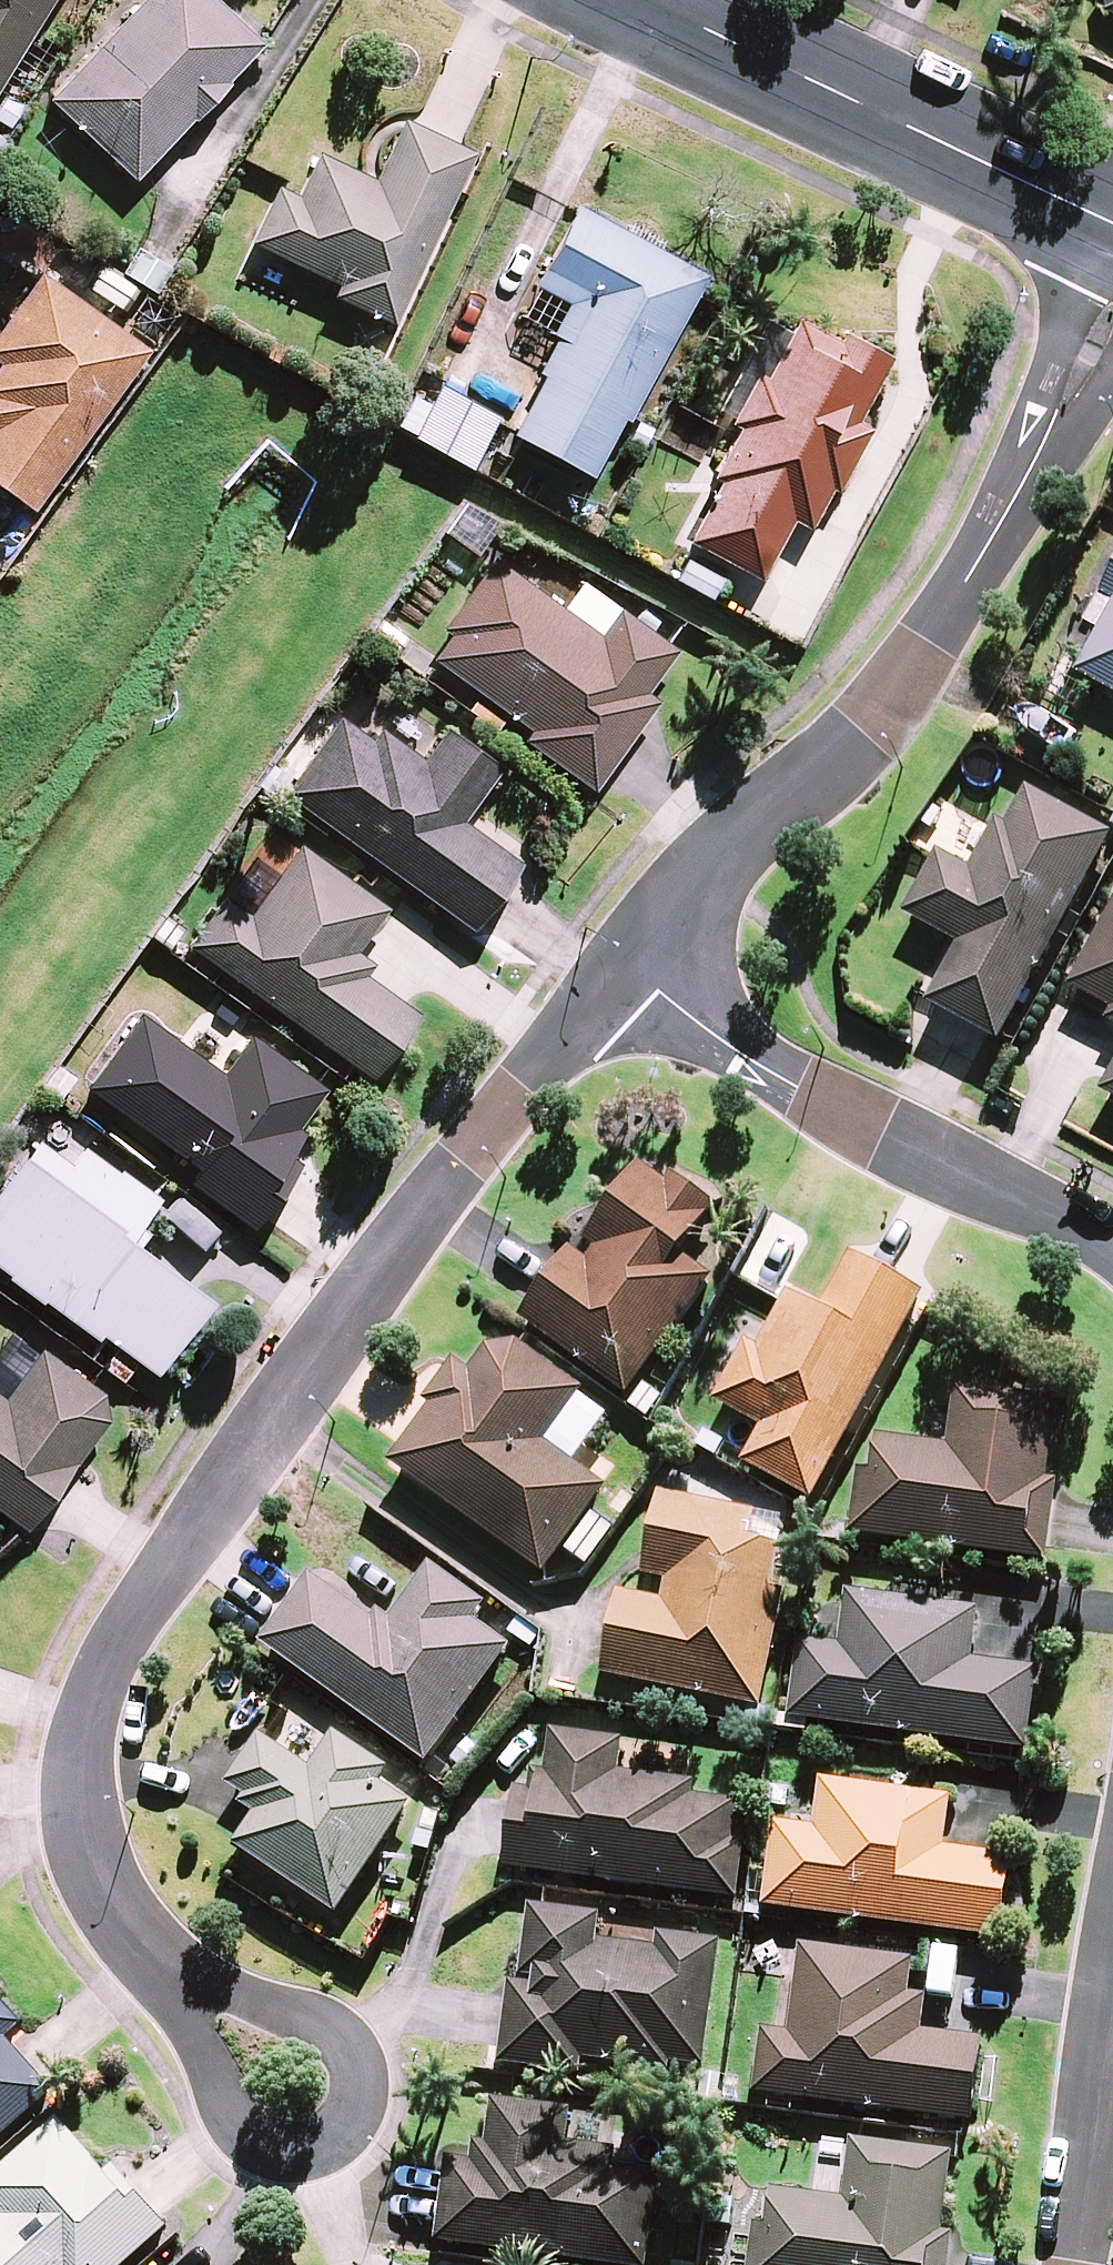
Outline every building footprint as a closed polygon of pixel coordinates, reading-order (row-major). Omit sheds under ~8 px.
[(58,0),(0,0),(0,96),(58,0)] [(218,0),(148,0),(52,103),(139,184),(197,122),(200,125),(235,87),(233,85),(268,47),(218,0)] [(475,152),(403,118),(374,179),(317,152),(297,195),(285,189),(276,185),(250,242),(337,283),(331,296),(393,325),(475,152)] [(707,277),(576,205),(532,285),(566,304),(550,333),(557,336),(537,372),(544,376),(512,434),(590,477),(622,419),(628,422),(696,297),(707,277)] [(102,268),(89,290),(127,312),(140,291),(102,268)] [(4,367),(0,373),(0,487),(38,514),(153,353),(44,277),(0,339),(0,365),(4,367)] [(839,342),(797,320),(790,334),(765,379),(756,374),(732,419),(729,424),(738,429),(712,477),(720,481),(687,542),(759,581),(792,520),(809,529),(831,489),(836,492),(871,429),(856,421),(891,358),(844,333),(839,342)] [(765,379),(790,334),(766,321),(717,411),(732,419),(756,374),(765,379)] [(499,416),(439,385),(412,436),(472,468),(499,416)] [(597,636),(493,558),(440,628),(449,635),(431,658),(530,732),(523,741),(591,792),(657,703),(644,693),(676,650),(618,607),(597,636)] [(1081,679),(1112,696),(1112,618),(1081,679)] [(372,741),(338,716),(281,794),(472,931),(520,865),(460,822),(500,767),(445,727),(421,760),(380,730),(372,741)] [(1031,793),(1010,831),(1000,826),(973,875),(941,858),(937,864),(906,921),(961,950),(929,1008),(1003,1048),(1112,845),(1112,837),(1031,793)] [(387,910),(299,845),(276,875),(247,915),(223,898),(187,946),(369,1079),(417,1013),(364,975),(372,964),(356,952),(387,910)] [(252,857),(223,898),(247,915),(276,875),(252,857)] [(1076,984),(1073,991),(1112,1013),(1112,917),(1076,984)] [(302,1127),(294,1121),(323,1083),(250,1027),(218,1069),(139,1009),(85,1080),(196,1164),(188,1173),(249,1220),(293,1162),(282,1154),(302,1127)] [(1104,1098),(1112,1103),(1112,1082),(1104,1098)] [(0,1178),(0,1263),(149,1371),(207,1290),(126,1233),(155,1192),(46,1114),(0,1178)] [(712,1207),(642,1157),(526,1318),(628,1392),(709,1280),(676,1257),(712,1207)] [(924,1292),(851,1253),(823,1306),(792,1290),(765,1340),(749,1331),(714,1397),(766,1425),(746,1461),(813,1497),(924,1292)] [(452,1366),(431,1394),(436,1398),(391,1458),(545,1571),(606,1486),(544,1441),(582,1390),(496,1326),(462,1373),(452,1366)] [(41,1342),(2,1395),(0,1393),(0,1505),(23,1522),(115,1397),(41,1342)] [(950,1444),(875,1433),(857,1531),(1047,1558),(1058,1481),(1047,1479),(1059,1401),(984,1390),(959,1386),(950,1444)] [(662,1493),(644,1577),(665,1581),(661,1600),(640,1596),(622,1592),(605,1671),(761,1704),(786,1589),(773,1587),(782,1543),(749,1536),(754,1513),(662,1493)] [(523,1630),(432,1564),(389,1624),(315,1570),(264,1641),(428,1760),(523,1630)] [(980,1606),(848,1591),(842,1646),(802,1641),(793,1717),(1029,1745),(1038,1667),(973,1659),(980,1606)] [(622,1738),(552,1729),(545,1788),(520,1785),(509,1865),(739,1896),(746,1840),(733,1839),(739,1797),(689,1791),(691,1780),(618,1770),(622,1738)] [(260,1734),(229,1786),(243,1794),(237,1805),(256,1816),(239,1845),(253,1853),(345,1909),(357,1888),(410,1800),(381,1783),(391,1766),(334,1732),(313,1766),(260,1734)] [(951,1797),(821,1780),(815,1827),(776,1822),(766,1905),(1003,1934),(1013,1856),(945,1847),(951,1797)] [(600,1911),(532,1905),(524,1980),(512,1979),(504,2060),(582,2068),(584,2054),(708,2066),(721,1932),(649,1925),(599,1920),(600,1911)] [(915,1957),(803,1943),(792,2031),(766,2028),(758,2090),(974,2118),(984,2039),(920,2031),(925,1995),(910,1993),(915,1957)] [(0,1987),(0,2138),(54,2089),(7,2037),(28,2018),(0,1987)] [(490,2100),(483,2163),(446,2159),(436,2240),(647,2264),(648,2264),(659,2169),(611,2163),(613,2147),(565,2141),(569,2109),(490,2100)] [(60,2119),(0,2174),(0,2205),(7,2213),(0,2220),(0,2264),(95,2264),(97,2263),(99,2264),(123,2264),(170,2223),(117,2165),(108,2173),(60,2119)] [(854,2138),(846,2198),(763,2188),(753,2264),(949,2264),(953,2234),(944,2232),(954,2150),(854,2138)]
